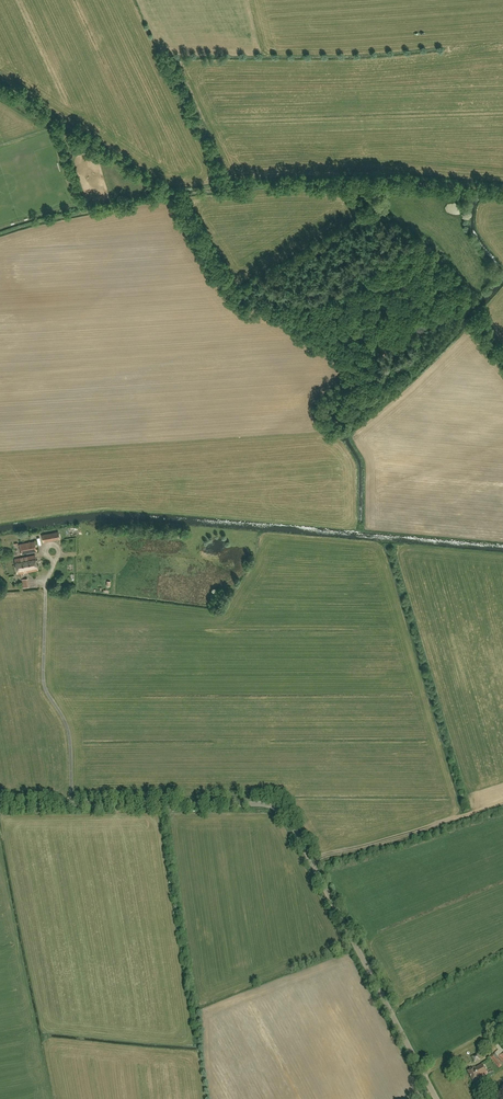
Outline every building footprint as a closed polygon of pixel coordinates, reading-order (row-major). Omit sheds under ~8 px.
[(40,536),(41,542),(58,539),(57,534),(52,535),(52,533),(40,536)] [(28,543),(30,552),(37,551),(35,541),(28,543)] [(30,552),(28,543),(20,544),(22,554),(30,552)] [(35,555),(25,557),(27,569),(27,570),(28,572),(38,570),(35,555)] [(27,569),(25,557),(15,559),(18,573),(28,572),(27,570),(27,569)] [(499,1068),(502,1066),(493,1055),(490,1057),(499,1068)] [(472,1068),(467,1071),(473,1082),(487,1074),(482,1064),(473,1069),(472,1068)]
